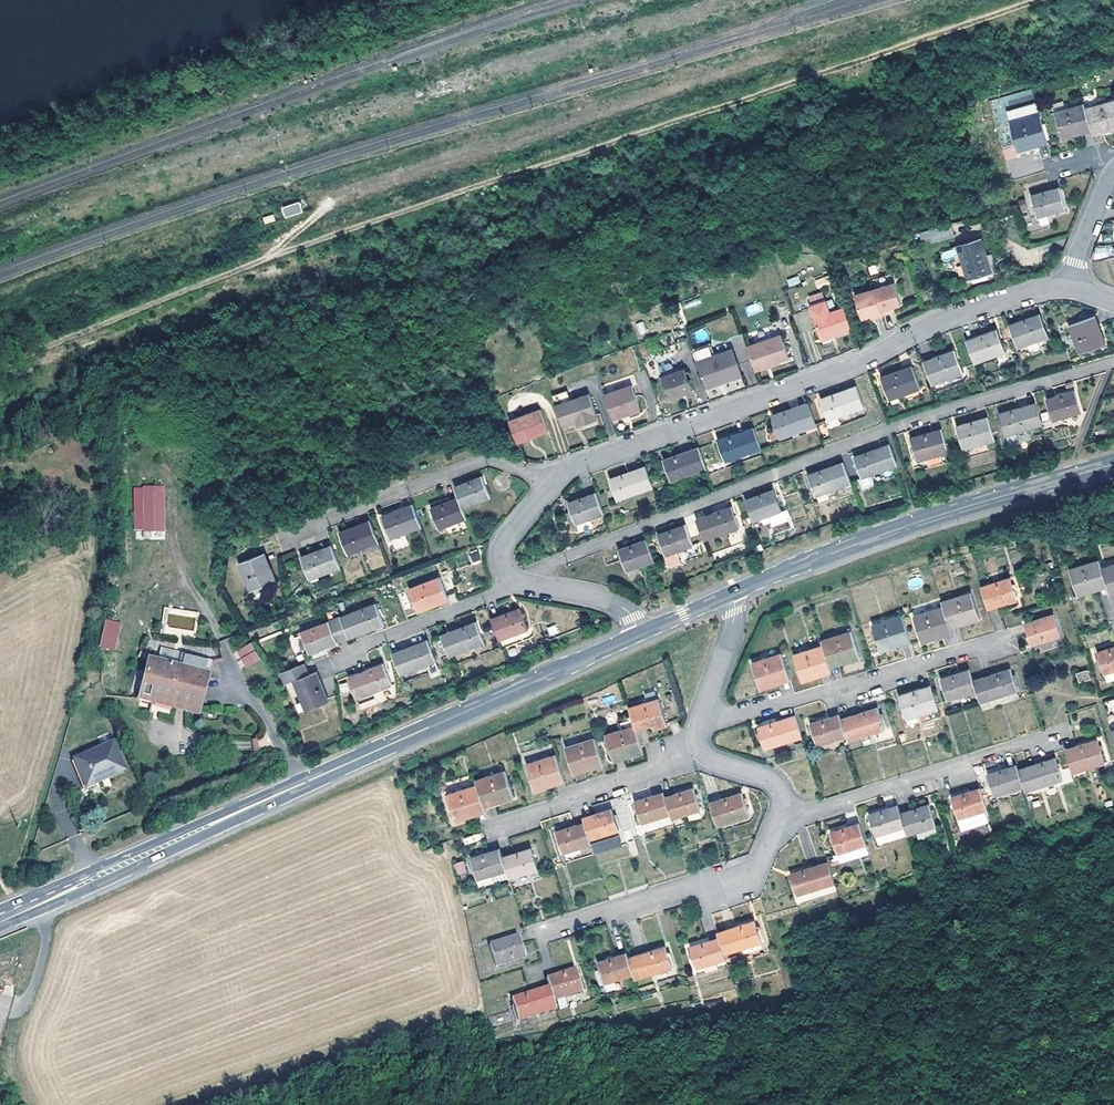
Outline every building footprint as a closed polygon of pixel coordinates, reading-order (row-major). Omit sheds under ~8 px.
[(1094,130),(1109,125),(1111,129),(1113,128),(1113,100),(1088,108),(1094,130)] [(1064,138),(1094,130),(1088,108),(1086,103),(1057,111),(1064,138)] [(1049,138),(1042,116),(1013,126),(1021,151),(1034,148),(1032,143),(1049,138)] [(1094,130),(1095,134),(1111,129),(1109,125),(1094,130)] [(1050,143),(1049,138),(1032,143),(1034,148),(1050,143)] [(1068,209),(1061,187),(1033,196),(1039,218),(1068,209)] [(284,218),(302,212),(299,202),(281,207),(284,218)] [(983,240),(960,247),(968,279),(991,273),(983,240)] [(955,249),(941,252),(942,260),(957,257),(955,249)] [(786,280),(789,287),(801,283),(798,276),(786,280)] [(897,284),(878,291),(886,317),(895,314),(894,311),(897,310),(905,307),(897,284)] [(878,321),(887,318),(886,317),(878,291),(858,298),(866,321),(877,318),(878,321)] [(807,296),(810,305),(824,301),(822,292),(807,296)] [(823,338),(854,327),(846,307),(831,313),(826,302),(811,308),(823,338)] [(758,304),(747,306),(748,312),(759,311),(758,304)] [(1011,326),(1019,349),(1049,338),(1041,315),(1011,326)] [(1096,315),(1093,316),(1098,332),(1103,331),(1096,315)] [(1107,344),(1103,331),(1098,332),(1093,316),(1071,325),(1081,353),(1107,344)] [(635,324),(640,335),(647,332),(642,321),(635,324)] [(998,330),(968,341),(970,347),(975,363),(1006,352),(998,330)] [(777,334),(747,345),(755,366),(771,360),(773,363),(787,357),(777,334)] [(692,351),(697,365),(732,351),(730,347),(712,354),(708,344),(692,351)] [(741,374),(732,351),(697,365),(706,388),(741,374)] [(926,362),(934,385),(965,374),(956,351),(926,362)] [(771,360),(755,366),(758,373),(774,367),(773,363),(771,360)] [(660,367),(671,398),(693,390),(685,369),(676,372),(673,364),(670,363),(660,367)] [(883,377),(891,400),(922,388),(914,366),(883,377)] [(604,394),(614,420),(641,409),(632,384),(604,394)] [(821,400),(829,422),(863,409),(856,388),(821,400)] [(1047,399),(1053,421),(1082,411),(1076,390),(1047,399)] [(568,391),(553,396),(557,407),(572,401),(568,391)] [(572,401),(557,407),(564,426),(576,421),(581,419),(583,425),(598,420),(596,415),(597,414),(590,394),(572,401)] [(1006,436),(1043,426),(1036,404),(1000,414),(1006,436)] [(815,426),(808,405),(773,417),(780,439),(815,426)] [(542,411),(511,422),(516,435),(518,443),(549,431),(542,411)] [(995,441),(988,418),(957,427),(963,450),(995,441)] [(725,462),(761,449),(754,428),(717,441),(725,462)] [(918,462),(949,453),(942,430),(911,439),(918,462)] [(861,479),(897,467),(890,446),(854,459),(861,479)] [(707,469),(699,447),(664,460),(671,482),(707,469)] [(816,498),(851,486),(844,464),(809,476),(816,498)] [(618,500),(653,488),(646,466),(610,479),(618,500)] [(460,498),(465,508),(492,497),(484,477),(456,487),(460,498)] [(144,489),(145,532),(163,531),(163,489),(144,489)] [(604,514),(596,492),(568,502),(576,524),(604,514)] [(747,502),(755,523),(783,513),(775,492),(747,502)] [(441,529),(468,519),(465,508),(460,498),(432,509),(441,529)] [(423,527),(414,505),(384,517),(393,540),(423,527)] [(733,508),(698,521),(705,542),(741,529),(733,508)] [(350,557),(381,544),(372,522),(341,534),(350,557)] [(660,536),(667,557),(695,547),(688,526),(660,536)] [(627,572),(656,562),(648,541),(620,551),(627,572)] [(311,581),(341,570),(332,547),(302,560),(311,581)] [(472,562),(480,559),(477,550),(469,553),(472,562)] [(267,555),(262,557),(267,572),(273,570),(267,555)] [(267,572),(262,557),(241,565),(252,593),(277,583),(273,570),(267,572)] [(1090,587),(1105,582),(1100,567),(1097,559),(1068,569),(1077,595),(1091,591),(1090,587)] [(1108,590),(1113,588),(1113,562),(1100,567),(1105,582),(1106,586),(1108,590)] [(450,600),(441,578),(411,589),(419,612),(425,610),(450,600)] [(980,587),(987,608),(1016,599),(1008,578),(980,587)] [(1091,591),(1106,586),(1105,582),(1090,587),(1091,591)] [(970,593),(941,602),(942,606),(948,624),(963,619),(965,623),(978,619),(970,593)] [(366,633),(385,625),(377,605),(342,618),(330,622),(330,623),(338,644),(350,639),(366,633)] [(948,624),(942,606),(913,616),(921,642),(935,638),(934,633),(949,628),(948,624)] [(164,608),(159,636),(194,642),(198,613),(164,608)] [(493,620),(501,641),(529,631),(521,609),(506,615),(493,620)] [(1052,613),(1025,622),(1035,653),(1062,644),(1052,613)] [(880,652),(910,643),(901,617),(871,626),(880,652)] [(106,619),(99,647),(114,651),(121,623),(106,619)] [(963,619),(948,624),(949,628),(965,623),(963,619)] [(331,646),(338,644),(330,623),(302,634),(310,654),(331,646)] [(462,629),(443,636),(450,658),(486,644),(478,623),(462,629)] [(547,628),(550,636),(558,633),(555,625),(547,628)] [(951,633),(949,628),(934,633),(935,638),(951,633)] [(824,649),(830,665),(846,660),(847,665),(862,660),(853,633),(822,643),(824,649)] [(394,656),(402,677),(437,663),(430,642),(410,649),(394,656)] [(251,643),(236,651),(246,668),(260,659),(251,643)] [(1096,651),(1103,672),(1104,672),(1106,679),(1113,677),(1113,645),(1096,651)] [(816,676),(831,670),(830,665),(824,649),(794,658),(803,685),(818,680),(816,676)] [(151,698),(167,703),(197,710),(208,662),(179,655),(176,667),(149,660),(147,659),(137,699),(150,702),(151,698)] [(789,677),(782,655),(752,664),(761,690),(775,686),(774,682),(789,677)] [(830,665),(831,670),(847,665),(846,660),(830,665)] [(286,684),(294,681),(306,711),(329,703),(317,672),(309,675),(305,665),(282,674),(286,684)] [(359,677),(351,680),(358,702),(394,688),(386,667),(359,677)] [(1010,668),(972,681),(975,691),(979,703),(1017,691),(1010,668)] [(972,681),(968,669),(939,679),(947,700),(975,691),(972,681)] [(818,680),(833,675),(831,670),(816,676),(818,680)] [(1079,682),(1090,678),(1087,670),(1077,674),(1079,682)] [(95,679),(82,675),(79,686),(92,689),(95,679)] [(791,681),(789,677),(774,682),(775,686),(791,681)] [(906,720),(937,710),(930,687),(898,697),(906,720)] [(639,726),(641,731),(658,725),(660,730),(672,726),(663,698),(634,708),(639,726)] [(878,708),(841,720),(846,736),(847,741),(885,730),(878,708)] [(841,720),(839,714),(810,723),(817,745),(846,736),(841,720)] [(765,752),(803,740),(796,718),(758,731),(765,752)] [(648,753),(646,745),(641,731),(639,726),(609,736),(617,758),(632,753),(634,758),(648,753)] [(251,741),(256,750),(271,743),(266,733),(251,741)] [(607,765),(599,738),(569,748),(576,771),(593,766),(594,770),(607,765)] [(1065,749),(1073,773),(1106,762),(1098,739),(1077,746),(1065,749)] [(126,770),(114,742),(75,759),(87,786),(126,770)] [(618,762),(634,758),(632,753),(617,758),(618,762)] [(551,782),(566,778),(559,754),(529,764),(537,791),(552,786),(551,782)] [(1055,758),(1018,770),(1024,788),(1026,791),(1062,779),(1055,758)] [(578,775),(594,770),(593,766),(576,771),(578,775)] [(1018,770),(1017,766),(988,775),(995,797),(1024,788),(1018,770)] [(480,785),(485,802),(502,797),(503,802),(516,798),(507,771),(478,780),(480,785)] [(552,786),(567,782),(566,778),(551,782),(552,786)] [(486,807),(485,802),(480,785),(450,794),(458,820),(473,816),(471,812),(486,807)] [(959,819),(988,810),(980,789),(952,798),(959,819)] [(674,816),(676,823),(705,814),(698,791),(688,794),(669,800),(674,816)] [(645,825),(674,816),(669,800),(667,795),(649,800),(638,804),(645,825)] [(730,800),(713,805),(720,829),(743,822),(752,819),(745,795),(730,800)] [(485,802),(486,807),(503,802),(502,797),(485,802)] [(1031,803),(1037,820),(1046,816),(1040,800),(1031,803)] [(931,805),(901,814),(906,827),(909,836),(919,834),(938,827),(931,805)] [(899,806),(888,810),(869,816),(877,837),(906,827),(901,814),(899,806)] [(473,816),(488,812),(486,808),(486,807),(471,812),(473,816)] [(589,825),(594,841),(623,832),(617,810),(601,815),(587,819),(589,825)] [(839,856),(868,846),(860,824),(831,833),(839,856)] [(566,856),(596,847),(594,841),(589,825),(572,830),(559,833),(566,856)] [(909,836),(906,827),(877,837),(880,846),(909,836)] [(941,836),(938,827),(919,834),(921,842),(941,836)] [(604,845),(606,853),(625,847),(623,839),(604,845)] [(604,845),(596,847),(598,855),(606,853),(604,845)] [(835,866),(871,855),(868,846),(839,856),(834,857),(836,861),(834,862),(835,866)] [(508,871),(510,879),(539,870),(533,848),(518,853),(504,857),(508,871)] [(494,875),(508,871),(504,857),(502,849),(489,853),(473,858),(482,889),(496,884),(494,875)] [(463,861),(454,864),(457,875),(467,872),(463,861)] [(837,884),(829,862),(792,875),(798,897),(837,884)] [(496,884),(511,880),(510,879),(508,871),(494,875),(496,884)] [(757,922),(719,934),(721,940),(726,956),(764,944),(757,922)] [(520,936),(489,944),(496,966),(525,958),(522,944),(520,936)] [(726,956),(721,940),(693,949),(700,971),(728,962),(726,956)] [(669,946),(631,957),(636,974),(637,979),(675,968),(669,946)] [(631,957),(629,953),(601,961),(603,968),(599,969),(603,984),(636,974),(631,957)] [(560,976),(550,979),(552,987),(557,1001),(586,992),(579,971),(560,976)] [(557,1001),(552,987),(535,992),(514,998),(520,1020),(559,1009),(557,1001)]
